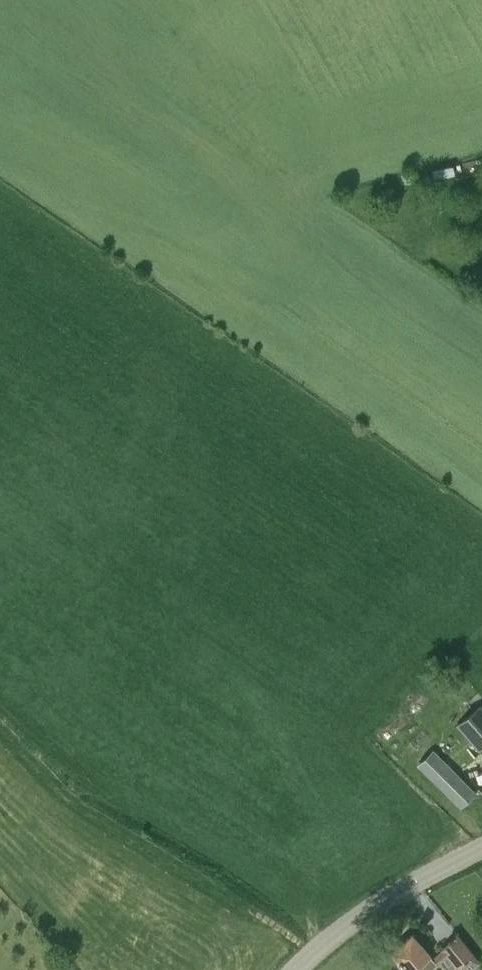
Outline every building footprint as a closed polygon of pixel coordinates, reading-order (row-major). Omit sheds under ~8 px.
[(434,179),(455,174),(453,166),(432,171),(434,179)] [(481,747),(481,707),(480,704),(455,726),(478,750),(481,747)] [(475,792),(447,764),(441,769),(428,757),(420,766),(461,807),(475,792)] [(481,961),(459,933),(441,948),(442,949),(431,957),(412,934),(391,951),(407,969),(430,969),(446,956),(456,968),(467,960),(472,967),(481,961)]
